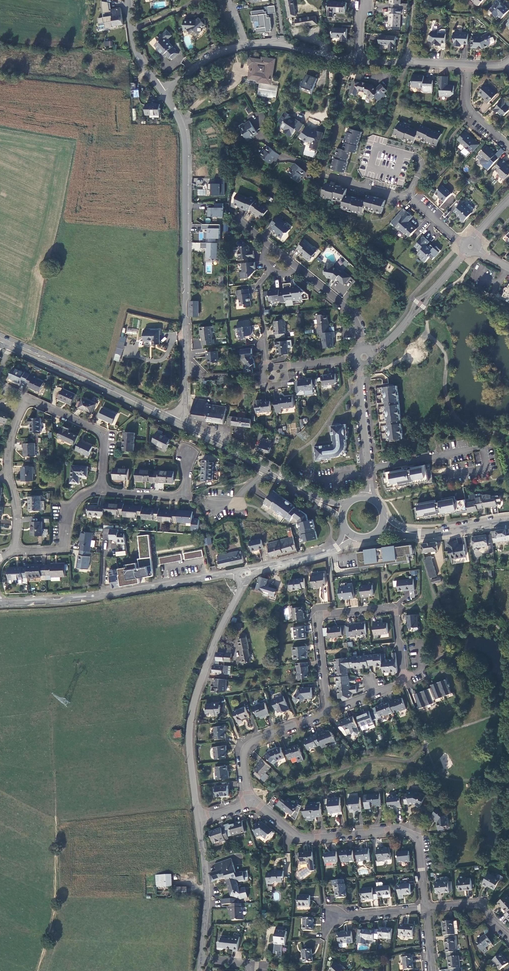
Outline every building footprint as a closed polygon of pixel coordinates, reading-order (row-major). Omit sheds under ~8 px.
[(289,17),(296,16),(293,0),(285,0),(285,1),(286,1),(289,17)] [(407,9),(407,4),(401,4),(401,0),(391,0),(391,9),(407,9)] [(500,20),(508,11),(503,6),(502,7),(500,5),(501,4),(497,1),(493,4),(493,6),(490,10),(493,14),(493,16),(496,18),(497,17),(500,20)] [(347,3),(329,2),(328,17),(334,17),(334,12),(346,13),(347,3)] [(269,14),(276,13),(275,6),(268,7),(269,14)] [(407,15),(407,9),(391,9),(391,14),(391,21),(389,21),(389,29),(400,30),(400,15),(407,15)] [(121,10),(105,13),(106,28),(124,25),(121,10)] [(268,18),(267,14),(252,16),(253,22),(259,22),(260,28),(257,28),(257,34),(271,32),(271,30),(272,30),(270,18),(268,18)] [(316,17),(296,20),(297,25),(303,24),(303,27),(317,25),(316,17)] [(192,34),(193,34),(195,31),(198,34),(199,35),(203,32),(203,29),(206,30),(206,27),(207,26),(206,25),(206,21),(202,21),(199,19),(196,21),(184,20),(184,31),(189,31),(192,34)] [(333,28),(333,34),(332,37),(341,38),(341,41),(347,42),(347,29),(333,28)] [(441,44),(445,44),(446,29),(441,29),(438,31),(436,34),(436,35),(432,33),(429,36),(430,37),(427,42),(432,44),(432,46),(439,47),(439,44),(441,44)] [(163,53),(162,53),(166,57),(167,56),(169,59),(171,57),(173,59),(179,54),(173,47),(174,47),(169,42),(171,41),(169,39),(173,36),(168,31),(162,36),(161,34),(156,39),(159,42),(155,46),(160,51),(160,50),(163,53)] [(464,45),(468,46),(468,35),(460,35),(459,33),(455,33),(454,34),(453,34),(453,39),(454,40),(454,48),(461,48),(461,45),(464,45)] [(472,38),(471,43),(474,47),(474,49),(482,50),(493,44),(493,43),(491,38),(490,39),(488,34),(479,38),(472,38)] [(396,37),(380,36),(380,44),(389,45),(389,50),(395,50),(396,37)] [(276,99),(278,86),(272,86),(272,84),(269,83),(270,79),(271,80),(274,61),(263,59),(263,61),(251,60),(250,65),(252,65),(250,78),(260,80),(259,82),(260,82),(260,84),(258,96),(276,99)] [(260,82),(259,82),(260,80),(250,78),(252,65),(250,65),(249,65),(248,68),(250,69),(248,80),(256,81),(256,83),(260,84),(260,82)] [(317,79),(306,75),(301,88),(313,92),(317,79)] [(432,92),(433,81),(427,80),(427,81),(425,81),(423,78),(423,77),(421,76),(412,75),(412,86),(416,87),(418,88),(423,89),(422,91),(432,92)] [(448,77),(439,77),(438,86),(440,86),(440,96),(451,97),(454,95),(454,86),(448,86),(448,77)] [(361,84),(355,82),(355,83),(354,86),(353,86),(350,94),(357,96),(359,91),(368,94),(368,97),(370,99),(374,100),(376,98),(379,101),(383,98),(384,99),(387,96),(385,94),(388,92),(381,85),(376,89),(375,87),(373,88),(372,88),(367,86),(368,84),(363,83),(361,84)] [(136,85),(131,85),(131,89),(132,99),(140,98),(140,90),(136,90),(136,85)] [(496,95),(486,85),(479,94),(482,97),(483,96),(490,102),(496,95)] [(499,104),(500,105),(498,106),(494,112),(497,114),(498,114),(502,117),(505,117),(508,112),(508,108),(508,107),(508,103),(508,102),(506,101),(505,102),(503,100),(499,104)] [(160,105),(147,106),(147,116),(152,116),(152,118),(160,118),(160,105)] [(296,129),(300,122),(295,119),(294,121),(288,117),(289,115),(285,112),(279,121),(283,124),(281,127),(285,130),(286,134),(291,137),(292,135),(296,130),(296,129)] [(257,134),(250,122),(246,124),(245,126),(240,129),(247,141),(252,138),(252,137),(257,134)] [(404,140),(405,138),(405,137),(408,138),(408,139),(407,140),(414,144),(417,137),(423,140),(424,139),(424,138),(428,139),(427,141),(426,142),(433,145),(433,144),(437,146),(442,134),(431,130),(428,129),(428,128),(421,125),(419,131),(412,129),(409,127),(399,123),(394,135),(397,136),(397,137),(404,140)] [(313,131),(307,127),(300,137),(307,142),(312,143),(310,148),(318,150),(320,141),(321,141),(323,133),(318,132),(315,131),(315,133),(313,132),(313,131)] [(347,139),(348,140),(350,140),(349,143),(348,143),(347,143),(345,150),(340,149),(338,156),(340,156),(339,159),(338,159),(336,158),(334,166),(335,166),(334,170),(346,173),(349,162),(348,162),(349,159),(350,159),(352,152),(357,153),(359,146),(358,146),(359,143),(360,143),(363,132),(350,129),(349,132),(348,132),(347,139)] [(466,157),(473,150),(473,148),(475,147),(478,145),(464,133),(459,138),(459,140),(462,143),(460,144),(464,148),(461,152),(466,157)] [(279,155),(268,147),(265,151),(264,151),(260,156),(271,165),(275,160),(276,158),(277,159),(279,155)] [(491,167),(499,159),(495,156),(496,155),(486,147),(479,154),(489,163),(487,164),(491,167)] [(506,168),(504,167),(506,164),(502,161),(494,170),(497,173),(497,174),(499,175),(499,178),(501,180),(504,180),(505,181),(508,176),(508,171),(506,168)] [(292,167),(292,169),(288,174),(299,183),(302,179),(301,178),(306,173),(295,164),(292,167)] [(212,196),(224,196),(224,179),(216,179),(216,184),(208,184),(208,190),(212,190),(212,196)] [(334,199),(335,197),(335,196),(338,197),(337,198),(344,201),(342,207),(349,209),(350,209),(350,207),(353,208),(352,210),(352,211),(359,214),(360,213),(363,214),(365,208),(372,211),(372,210),(372,208),(376,210),(376,211),(375,211),(383,213),(386,202),(379,199),(378,200),(375,199),(375,198),(368,197),(367,202),(356,199),(353,198),(346,195),(348,189),(340,187),(338,186),(327,183),(323,195),(327,196),(327,197),(334,199)] [(452,194),(443,186),(436,194),(439,197),(439,198),(444,202),(452,194)] [(249,210),(255,200),(249,198),(249,199),(236,194),(235,198),(235,200),(233,205),(240,208),(241,209),(243,210),(245,209),(248,212),(249,210)] [(255,200),(249,210),(253,212),(252,214),(255,217),(257,215),(258,216),(258,217),(261,219),(262,219),(267,210),(258,204),(259,203),(255,200)] [(208,208),(208,217),(218,217),(218,218),(223,218),(223,203),(215,203),(215,208),(208,208)] [(469,210),(462,204),(455,211),(460,216),(460,217),(461,218),(461,219),(463,222),(465,222),(472,214),(475,210),(472,207),(469,210)] [(410,236),(416,229),(412,225),(410,225),(407,222),(413,217),(407,212),(401,219),(402,220),(395,228),(398,230),(400,230),(403,233),(404,233),(408,236),(410,236)] [(278,215),(269,225),(273,229),(272,231),(275,234),(276,233),(278,234),(278,236),(281,239),(286,234),(288,234),(290,231),(285,226),(285,225),(286,224),(281,220),(283,218),(278,215)] [(204,238),(220,238),(220,224),(202,224),(202,229),(206,229),(208,229),(208,232),(206,231),(204,231),(204,238)] [(426,245),(429,242),(423,236),(415,246),(420,251),(418,254),(422,257),(420,258),(425,262),(430,256),(430,255),(435,249),(431,245),(428,248),(426,245)] [(238,260),(245,259),(251,258),(254,258),(253,251),(248,251),(248,249),(250,247),(240,240),(237,244),(240,246),(238,247),(237,247),(234,248),(234,253),(238,253),(239,256),(237,257),(238,260)] [(304,240),(297,249),(301,252),(300,253),(306,258),(306,260),(309,262),(310,261),(313,258),(312,257),(316,253),(312,249),(307,245),(309,243),(304,240)] [(221,249),(221,243),(201,243),(201,248),(208,248),(207,253),(206,253),(206,261),(212,261),(212,259),(218,259),(218,249),(221,249)] [(255,271),(254,262),(252,262),(246,263),(242,263),(242,272),(238,272),(239,279),(249,278),(255,271)] [(333,264),(325,263),(324,267),(325,267),(324,273),(327,278),(332,279),(335,281),(336,279),(344,285),(350,277),(342,271),(341,273),(336,269),(333,268),(333,264)] [(290,283),(283,284),(283,290),(284,300),(291,300),(292,301),(309,299),(308,295),(296,285),(295,287),(291,287),(291,286),(290,283)] [(248,289),(235,291),(236,295),(237,295),(238,299),(239,300),(239,306),(245,306),(245,307),(251,307),(250,301),(249,301),(249,299),(250,299),(249,294),(248,294),(248,289)] [(284,300),(283,290),(279,290),(278,290),(273,290),(271,289),(269,290),(268,291),(269,301),(274,300),(274,301),(279,301),(280,302),(285,302),(284,300)] [(316,327),(317,333),(319,333),(328,332),(328,327),(328,322),(327,322),(326,315),(323,315),(321,314),(317,315),(318,327),(316,327)] [(274,334),(275,334),(285,333),(285,325),(285,324),(285,319),(280,320),(279,321),(274,321),(275,329),(274,329),(274,334)] [(239,339),(244,338),(245,337),(249,336),(250,334),(249,326),(250,326),(249,321),(238,323),(239,339)] [(211,326),(201,326),(201,332),(202,340),(201,340),(202,344),(214,344),(214,339),(212,339),(211,326)] [(334,336),(334,331),(328,332),(319,333),(320,338),(322,338),(323,348),(333,347),(332,337),(332,336),(334,336)] [(160,345),(160,332),(144,332),(144,342),(153,341),(153,345),(160,345)] [(113,360),(119,362),(126,338),(120,337),(113,360)] [(291,340),(275,342),(275,347),(276,347),(277,355),(288,354),(287,348),(292,347),(291,340)] [(245,369),(245,373),(253,372),(253,367),(255,367),(255,359),(251,355),(251,353),(253,353),(252,348),(241,349),(242,358),(248,367),(245,369)] [(217,351),(206,352),(206,357),(208,357),(208,363),(218,362),(217,357),(218,357),(217,351)] [(21,381),(26,383),(30,375),(30,374),(26,372),(25,373),(14,368),(9,378),(21,383),(21,381)] [(322,376),(323,386),(335,385),(336,383),(335,374),(331,374),(331,375),(322,376)] [(30,375),(26,383),(31,386),(30,387),(39,392),(44,383),(34,378),(34,377),(30,375)] [(313,390),(312,381),(303,381),(298,381),(298,382),(299,387),(295,388),(296,395),(304,394),(304,391),(313,390)] [(386,426),(388,441),(389,441),(397,440),(397,441),(400,440),(403,439),(397,387),(394,387),(393,386),(390,387),(382,388),(383,403),(386,403),(391,403),(392,406),(386,407),(384,407),(386,422),(388,422),(393,421),(394,425),(388,426),(386,426)] [(76,394),(63,389),(59,399),(71,405),(76,394)] [(274,400),(276,413),(281,412),(281,409),(293,407),(292,396),(287,397),(279,398),(279,399),(274,400)] [(96,404),(83,399),(79,408),(91,414),(96,404)] [(194,419),(199,420),(200,412),(202,412),(204,404),(204,400),(194,399),(192,416),(194,419)] [(270,401),(265,402),(262,402),(262,401),(261,399),(256,400),(256,412),(271,411),(270,401)] [(200,412),(199,420),(207,421),(209,413),(212,413),(213,406),(204,404),(202,412),(200,412)] [(209,413),(207,421),(223,424),(226,408),(213,406),(212,413),(209,413)] [(117,414),(103,408),(99,417),(113,423),(117,414)] [(228,424),(244,427),(252,427),(251,419),(245,418),(238,417),(229,416),(228,424)] [(41,418),(29,418),(30,425),(31,425),(31,433),(41,433),(41,418)] [(315,447),(315,452),(316,462),(331,460),(331,459),(337,458),(339,457),(341,456),(342,455),(344,453),(345,451),(346,448),(347,445),(346,442),(346,440),(348,440),(346,425),(331,427),(333,441),(335,441),(335,443),(332,447),(330,447),(330,445),(315,447)] [(74,445),(78,436),(68,432),(69,430),(64,427),(63,429),(62,429),(58,438),(74,445)] [(135,433),(125,432),(123,451),(134,451),(135,433)] [(170,439),(166,438),(164,437),(165,437),(165,436),(158,432),(153,443),(167,450),(169,444),(168,444),(170,439)] [(271,441),(267,439),(263,438),(261,445),(260,444),(258,450),(269,453),(271,447),(270,447),(271,441)] [(92,446),(80,441),(76,450),(88,456),(92,446)] [(35,443),(24,444),(24,457),(35,457),(35,443)] [(213,480),(215,463),(214,462),(209,462),(210,460),(203,460),(203,466),(204,466),(203,475),(202,475),(202,481),(208,482),(208,480),(213,480)] [(404,469),(389,472),(389,475),(386,475),(386,477),(382,478),(384,486),(386,485),(386,489),(396,487),(396,486),(399,485),(399,486),(407,485),(406,484),(410,483),(410,484),(421,482),(421,481),(424,480),(424,482),(428,481),(425,465),(411,467),(411,470),(407,470),(407,471),(404,471),(404,469)] [(88,467),(71,466),(70,483),(78,483),(79,476),(87,477),(88,467)] [(32,467),(21,467),(22,481),(33,480),(32,467)] [(128,469),(114,468),(113,479),(128,480),(128,469)] [(154,483),(155,471),(150,471),(150,470),(136,469),(136,480),(149,481),(150,482),(154,483)] [(159,472),(155,471),(154,483),(158,483),(158,482),(173,483),(174,471),(159,471),(159,472)] [(303,543),(306,542),(317,539),(316,532),(314,528),(315,528),(313,520),(308,521),(307,515),(273,491),(265,503),(271,507),(271,508),(274,511),(275,510),(287,519),(286,519),(290,522),(294,517),(295,515),(297,517),(300,519),(301,523),(299,523),(300,530),(300,531),(301,536),(302,536),(303,543)] [(480,494),(475,495),(474,494),(469,495),(470,499),(465,500),(468,513),(478,511),(477,509),(484,508),(482,497),(482,494),(480,495),(480,494)] [(482,497),(484,508),(497,506),(497,502),(501,501),(501,497),(496,498),(495,496),(491,497),(491,496),(487,495),(483,495),(483,497),(482,497)] [(41,497),(29,497),(29,506),(30,506),(30,511),(45,510),(45,501),(41,501),(41,497)] [(420,507),(415,508),(417,519),(431,516),(431,518),(439,517),(438,516),(442,515),(442,512),(445,511),(446,515),(457,513),(457,515),(461,514),(460,512),(464,512),(465,513),(468,513),(465,500),(458,501),(456,500),(455,502),(454,497),(442,499),(443,502),(436,504),(435,500),(419,504),(420,507)] [(120,504),(105,503),(105,506),(104,514),(119,515),(119,514),(123,514),(124,506),(124,503),(120,503),(120,504)] [(104,514),(105,506),(89,506),(88,516),(104,516),(104,514)] [(138,507),(124,506),(123,514),(123,517),(136,518),(137,517),(142,517),(143,508),(143,506),(138,506),(138,507)] [(158,520),(159,511),(159,508),(155,507),(155,509),(143,508),(142,517),(141,520),(154,521),(154,520),(158,520)] [(173,522),(177,522),(178,511),(173,511),(173,512),(159,511),(158,520),(158,522),(173,523),(173,522)] [(178,511),(177,522),(192,523),(191,530),(198,531),(199,520),(193,519),(194,515),(192,515),(192,512),(178,511)] [(42,522),(31,522),(31,527),(32,527),(32,536),(42,535),(42,522)] [(286,529),(288,538),(266,543),(269,558),(296,551),(291,527),(286,529)] [(126,544),(125,539),(124,534),(118,533),(118,530),(104,529),(103,539),(117,540),(117,543),(126,544)] [(492,532),(494,538),(497,538),(498,542),(508,540),(508,529),(492,532)] [(81,545),(80,551),(90,552),(91,547),(94,547),(95,541),(91,541),(93,534),(82,532),(80,545),(81,545)] [(121,587),(141,583),(140,578),(154,575),(148,534),(138,536),(141,558),(139,558),(140,567),(138,568),(137,562),(126,564),(126,566),(118,567),(118,569),(119,575),(120,583),(121,587)] [(494,552),(493,545),(491,534),(473,537),(474,548),(475,549),(476,550),(478,550),(479,549),(479,547),(489,546),(490,553),(494,552)] [(250,552),(263,548),(261,538),(248,541),(250,552)] [(437,542),(422,544),(423,553),(438,551),(437,542)] [(451,560),(466,557),(464,545),(458,546),(457,542),(448,544),(451,560)] [(359,566),(359,567),(362,566),(409,560),(408,554),(412,554),(411,545),(396,547),(396,545),(383,547),(384,548),(378,548),(365,549),(365,551),(358,552),(358,553),(359,566)] [(185,560),(203,557),(202,550),(184,553),(185,560)] [(241,550),(216,555),(218,568),(244,563),(241,550)] [(90,552),(80,551),(80,555),(79,555),(77,568),(88,570),(90,557),(89,557),(90,552)] [(161,564),(182,560),(181,554),(159,558),(161,564)] [(424,558),(431,578),(437,576),(431,556),(424,558)] [(46,565),(46,575),(51,575),(51,577),(60,577),(65,577),(65,564),(51,564),(51,565),(46,565)] [(41,565),(27,565),(27,568),(28,578),(41,577),(41,575),(46,575),(46,565),(41,565)] [(10,584),(23,583),(23,578),(28,578),(27,568),(22,568),(22,567),(8,568),(9,580),(10,583),(10,584)] [(112,588),(121,587),(120,583),(119,575),(118,569),(109,570),(112,588)] [(324,573),(318,574),(318,575),(311,576),(311,581),(314,584),(315,589),(319,589),(319,584),(319,583),(325,583),(324,573)] [(275,594),(276,592),(277,589),(269,587),(270,585),(266,584),(268,579),(260,577),(256,589),(264,592),(263,596),(268,598),(269,595),(274,597),(275,594)] [(301,588),(305,588),(304,578),(291,580),(289,589),(291,590),(301,589),(301,588)] [(414,579),(397,581),(398,590),(405,589),(405,590),(410,589),(410,590),(415,590),(414,579)] [(354,598),(352,584),(347,584),(347,585),(345,586),(343,586),(340,587),(340,588),(339,589),(340,592),(341,594),(341,597),(348,597),(348,598),(354,598)] [(372,585),(360,587),(361,598),(366,597),(366,596),(373,595),(372,585)] [(293,616),(304,615),(303,613),(302,607),(292,608),(293,616)] [(415,632),(420,631),(421,629),(421,626),(419,627),(418,618),(418,614),(407,615),(408,620),(409,628),(414,628),(415,632)] [(388,633),(387,623),(381,623),(380,621),(376,621),(376,622),(372,623),(373,634),(388,633)] [(366,634),(365,623),(360,624),(360,623),(353,624),(353,625),(350,626),(351,637),(355,636),(355,635),(366,634)] [(346,633),(345,625),(340,625),(337,626),(337,627),(327,627),(328,637),(342,636),(341,634),(346,633)] [(305,626),(294,627),(295,639),(306,638),(305,626)] [(249,648),(246,634),(242,635),(243,638),(238,639),(243,663),(251,662),(249,649),(249,648)] [(292,647),(293,655),(295,655),(295,660),(307,658),(306,650),(307,650),(307,646),(292,647)] [(336,677),(337,684),(349,684),(349,683),(356,682),(355,679),(348,680),(347,668),(347,666),(352,665),(352,667),(353,668),(368,667),(367,664),(374,663),(374,666),(381,665),(382,672),(396,670),(395,652),(391,653),(391,659),(384,660),(383,653),(334,659),(335,674),(338,673),(338,677),(336,677)] [(308,671),(307,662),(296,664),(297,673),(296,675),(296,679),(308,678),(307,671),(308,671)] [(231,667),(213,665),(213,674),(231,675),(231,667)] [(431,687),(433,690),(435,696),(436,699),(439,697),(446,694),(450,693),(449,690),(448,688),(445,679),(430,685),(431,687)] [(227,680),(215,680),(215,683),(214,683),(214,687),(212,689),(212,694),(215,694),(226,692),(227,680)] [(349,684),(337,684),(339,698),(341,698),(348,697),(351,697),(350,694),(357,693),(357,689),(356,686),(350,686),(349,684)] [(312,696),(312,687),(306,688),(305,690),(303,687),(300,687),(300,690),(296,695),(295,695),(294,696),(294,697),(293,699),(293,701),(296,703),(299,700),(301,701),(306,697),(312,696)] [(432,697),(429,692),(428,688),(414,694),(415,698),(416,700),(418,706),(419,709),(422,707),(430,704),(434,703),(433,700),(432,697)] [(278,713),(281,712),(284,711),(284,712),(289,710),(284,697),(272,700),(276,710),(277,710),(278,713)] [(405,710),(402,698),(394,701),(394,700),(388,702),(393,713),(400,711),(400,712),(405,710)] [(393,713),(388,702),(375,707),(379,716),(384,715),(388,714),(388,715),(393,713)] [(221,714),(221,703),(213,703),(213,704),(207,704),(207,708),(207,714),(212,714),(214,716),(219,716),(219,714),(221,714)] [(260,704),(254,707),(257,717),(261,716),(261,718),(270,715),(266,703),(260,705),(260,704)] [(246,707),(234,712),(238,722),(243,721),(242,719),(249,717),(246,707)] [(364,715),(357,717),(360,726),(367,724),(368,727),(374,725),(369,711),(363,713),(364,714),(364,715)] [(352,735),(356,734),(357,731),(356,726),(353,717),(344,720),(343,719),(340,721),(341,725),(344,726),(345,729),(348,727),(350,734),(352,735)] [(215,728),(216,740),(225,739),(225,731),(225,726),(215,728)] [(321,745),(322,747),(336,742),(336,741),(337,741),(337,740),(337,739),(337,738),(336,738),(335,738),(335,737),(330,730),(327,731),(328,731),(326,732),(324,731),(317,734),(321,745)] [(321,745),(317,734),(313,735),(313,736),(305,739),(309,749),(321,745)] [(286,751),(290,760),(296,757),(298,759),(301,758),(302,755),(298,745),(292,747),(293,748),(289,750),(286,751)] [(227,746),(215,747),(215,748),(216,759),(227,758),(226,753),(227,751),(227,746)] [(284,758),(280,747),(268,753),(265,756),(274,765),(278,761),(277,761),(284,758)] [(261,780),(272,767),(263,759),(260,762),(261,764),(256,770),(259,773),(256,776),(261,780)] [(227,766),(216,767),(217,773),(218,774),(218,778),(229,777),(229,773),(228,773),(227,766)] [(228,797),(227,787),(216,787),(217,797),(224,797),(228,797)] [(404,794),(405,804),(409,803),(409,804),(412,804),(415,805),(418,806),(420,807),(425,796),(418,792),(418,791),(416,789),(412,790),(412,791),(407,791),(408,793),(404,794)] [(380,793),(368,795),(369,804),(376,804),(377,806),(381,806),(380,793)] [(401,806),(400,794),(395,794),(396,795),(388,797),(389,806),(393,806),(394,807),(401,806)] [(340,797),(328,798),(330,812),(331,813),(334,813),(335,811),(338,811),(338,812),(342,812),(340,797)] [(360,797),(348,798),(349,809),(357,808),(357,810),(362,809),(360,797)] [(302,807),(298,805),(298,806),(288,799),(286,802),(282,799),(278,805),(286,812),(287,811),(292,816),(291,817),(296,820),(302,807)] [(314,819),(314,817),(313,816),(317,816),(322,815),(321,802),(316,803),(314,803),(314,801),(310,802),(310,804),(306,804),(306,810),(304,810),(305,818),(310,820),(314,819)] [(439,806),(430,816),(433,819),(434,818),(438,821),(437,822),(438,829),(439,829),(444,828),(444,826),(444,825),(448,824),(447,812),(439,806)] [(246,832),(242,821),(237,822),(237,824),(230,827),(233,836),(246,832)] [(263,823),(255,826),(257,831),(256,831),(258,836),(262,835),(266,838),(269,835),(270,836),(273,832),(263,823)] [(225,841),(229,840),(226,830),(222,832),(222,830),(210,833),(214,846),(220,843),(221,845),(226,843),(225,841)] [(377,848),(378,863),(385,862),(384,861),(390,860),(389,849),(385,849),(385,850),(382,850),(381,848),(377,848)] [(369,850),(364,850),(364,851),(361,851),(357,852),(358,862),(365,861),(365,863),(371,862),(370,859),(369,850)] [(354,862),(353,851),(341,852),(342,862),(349,862),(349,863),(354,862)] [(338,863),(337,852),(332,853),(325,854),(326,864),(338,863)] [(402,852),(397,852),(398,863),(404,862),(404,863),(409,862),(408,852),(402,852)] [(297,855),(297,860),(300,860),(300,861),(301,864),(308,864),(308,867),(307,866),(296,873),(299,879),(311,872),(311,873),(314,873),(314,865),(313,854),(297,855)] [(238,883),(246,881),(244,873),(237,875),(232,859),(215,864),(218,873),(211,875),(213,883),(226,878),(228,884),(237,882),(238,883)] [(278,874),(268,874),(267,886),(273,885),(275,884),(283,884),(283,880),(284,879),(284,873),(277,872),(278,874)] [(496,878),(488,873),(482,885),(487,887),(488,886),(495,889),(500,880),(502,881),(503,878),(503,877),(499,875),(498,875),(496,878)] [(173,886),(172,875),(156,875),(157,887),(173,886)] [(471,878),(457,880),(459,891),(473,889),(471,878)] [(346,898),(345,880),(340,880),(332,881),(333,887),(335,886),(337,899),(346,898)] [(441,882),(435,882),(437,893),(450,892),(449,881),(448,881),(441,882)] [(239,900),(242,899),(248,898),(246,889),(239,890),(238,883),(237,882),(228,884),(232,899),(237,898),(239,900)] [(377,884),(377,888),(377,891),(378,898),(386,897),(386,898),(391,898),(390,887),(383,887),(383,884),(382,883),(377,884)] [(410,885),(397,886),(399,899),(404,898),(404,895),(412,894),(410,885)] [(175,888),(176,897),(188,897),(187,888),(175,888)] [(374,900),(378,900),(378,898),(377,891),(373,891),(373,888),(361,890),(362,900),(374,899),(374,900)] [(508,910),(508,897),(506,894),(498,902),(507,912),(508,910)] [(310,896),(298,896),(298,907),(310,907),(310,896)] [(232,913),(233,921),(244,920),(244,914),(243,913),(242,904),(231,905),(231,914),(232,913)] [(314,931),(313,918),(304,918),(304,931),(314,931)] [(454,935),(455,935),(454,928),(458,928),(457,920),(453,921),(443,922),(444,936),(446,936),(454,935)] [(415,926),(400,925),(399,936),(413,937),(415,926)] [(379,931),(379,938),(391,939),(393,929),(380,928),(379,931)] [(374,938),(378,939),(379,938),(379,931),(375,930),(374,931),(362,931),(358,931),(357,944),(366,945),(366,940),(374,940),(374,938)] [(284,932),(277,931),(276,942),(277,942),(277,944),(276,944),(274,954),(278,954),(278,959),(282,959),(283,955),(284,946),(287,946),(288,932),(284,932)] [(352,932),(338,933),(340,945),(353,943),(352,932)] [(455,939),(454,935),(446,936),(446,941),(445,941),(446,953),(455,952),(456,952),(455,939)] [(485,935),(475,943),(484,954),(487,951),(485,948),(492,943),(485,935)] [(239,952),(241,938),(236,937),(236,939),(230,939),(228,940),(222,939),(222,944),(220,943),(219,950),(223,951),(225,949),(225,948),(228,949),(235,950),(234,952),(239,952)] [(304,963),(313,962),(312,949),(302,951),(304,963)] [(456,957),(455,952),(446,953),(447,957),(448,958),(449,969),(450,969),(459,968),(460,968),(459,956),(456,957)] [(508,963),(501,954),(492,960),(500,970),(508,963)] [(412,956),(403,958),(404,970),(414,969),(412,956)]
